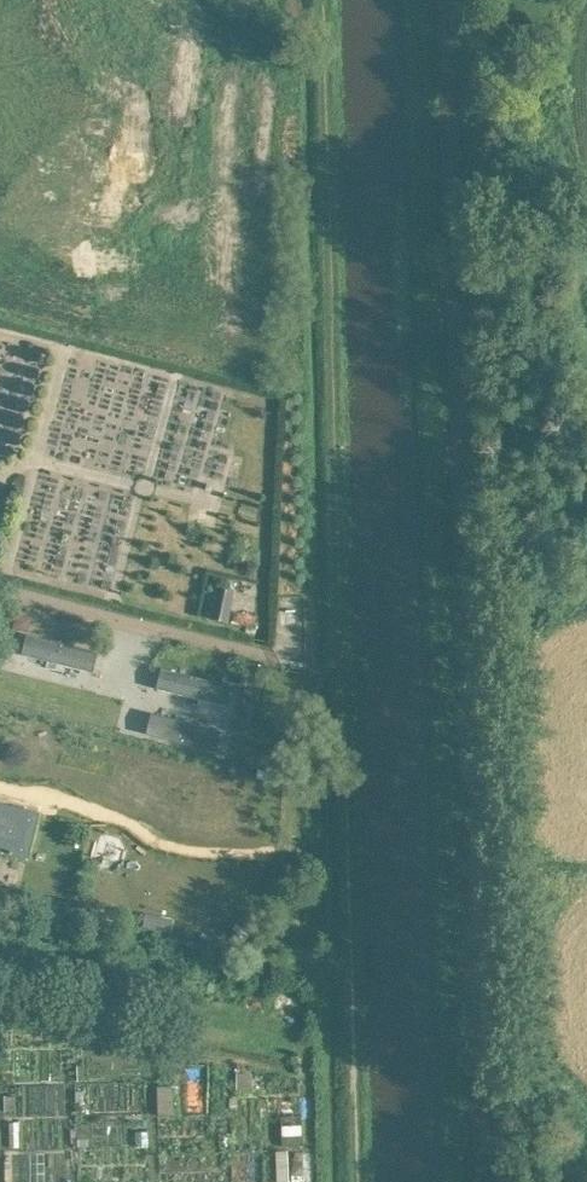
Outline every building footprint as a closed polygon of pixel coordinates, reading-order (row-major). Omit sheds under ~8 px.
[(237,591),(219,587),(212,618),(230,622),(237,591)] [(16,615),(13,630),(28,634),(32,618),(16,615)] [(5,659),(13,630),(0,627),(0,658),(5,659)] [(98,678),(103,659),(27,640),(23,658),(98,678)] [(241,688),(244,689),(257,692),(262,674),(245,670),(241,688)] [(230,711),(235,691),(164,672),(159,691),(230,711)] [(250,721),(251,718),(257,692),(244,689),(237,718),(233,732),(246,735),(250,721)] [(219,757),(225,734),(153,715),(147,738),(219,757)] [(28,861),(40,813),(0,803),(0,854),(28,861)] [(50,901),(47,915),(65,919),(68,905),(50,901)] [(160,1046),(157,1059),(176,1064),(179,1051),(160,1046)] [(156,1085),(156,1113),(172,1113),(173,1085),(156,1085)] [(14,1096),(4,1096),(4,1110),(14,1110),(14,1096)] [(67,1113),(23,1114),(24,1148),(68,1147),(67,1113)] [(282,1142),(301,1142),(301,1114),(281,1114),(282,1142)] [(275,1149),(277,1181),(288,1181),(287,1149),(275,1149)]
